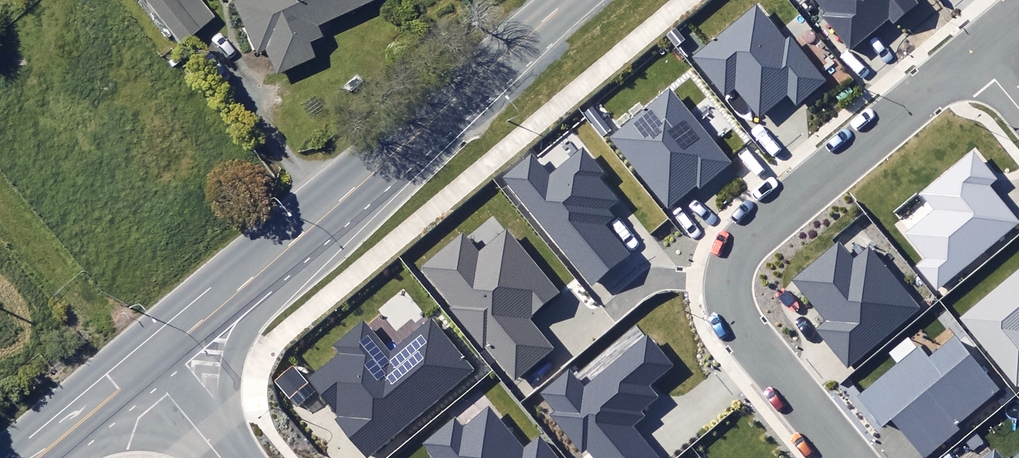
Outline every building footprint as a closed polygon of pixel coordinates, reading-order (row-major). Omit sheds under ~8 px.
[(144,0),(184,44),(215,16),(200,0),(144,0)] [(236,1),(259,51),(266,48),(278,74),(316,57),(309,42),(323,36),(318,26),(374,0),(238,0),(236,1)] [(851,51),(889,19),(893,23),(917,3),(915,0),(817,0),(826,11),(821,16),(851,51)] [(735,88),(759,117),(786,95),(795,106),(826,81),(790,36),(787,39),(757,3),(691,56),(724,96),(735,88)] [(607,137),(666,208),(696,183),(702,190),(735,163),(670,85),(607,137)] [(505,177),(589,285),(628,254),(605,225),(614,217),(608,210),(616,203),(598,180),(605,175),(585,149),(549,177),(532,156),(505,177)] [(937,293),(1018,227),(1018,218),(990,182),(996,178),(975,152),(923,193),(936,210),(906,235),(924,258),(915,265),(937,293)] [(488,344),(515,377),(552,348),(528,319),(562,292),(508,226),(478,250),(463,232),(420,267),(451,305),(448,307),(482,348),(488,344)] [(816,330),(847,367),(919,307),(870,248),(855,260),(839,241),(793,279),(828,320),(816,330)] [(1016,386),(1018,383),(1018,271),(961,318),(1016,386)] [(367,457),(369,457),(475,371),(431,319),(391,351),(363,318),(333,343),(341,353),(309,379),(340,417),(336,420),(367,457)] [(923,457),(925,457),(960,429),(956,425),(1000,389),(955,335),(929,356),(919,344),(856,397),(882,429),(892,421),(923,457)] [(593,457),(662,457),(634,424),(645,416),(640,409),(655,396),(647,385),(670,366),(647,338),(585,388),(571,371),(543,394),(555,409),(547,415),(579,454),(586,449),(593,457)] [(274,381),(288,399),(308,383),(293,365),(274,381)] [(539,434),(525,445),(490,404),(463,427),(455,417),(424,443),(437,457),(560,457),(539,434)] [(996,448),(983,457),(1004,457),(996,448)]
